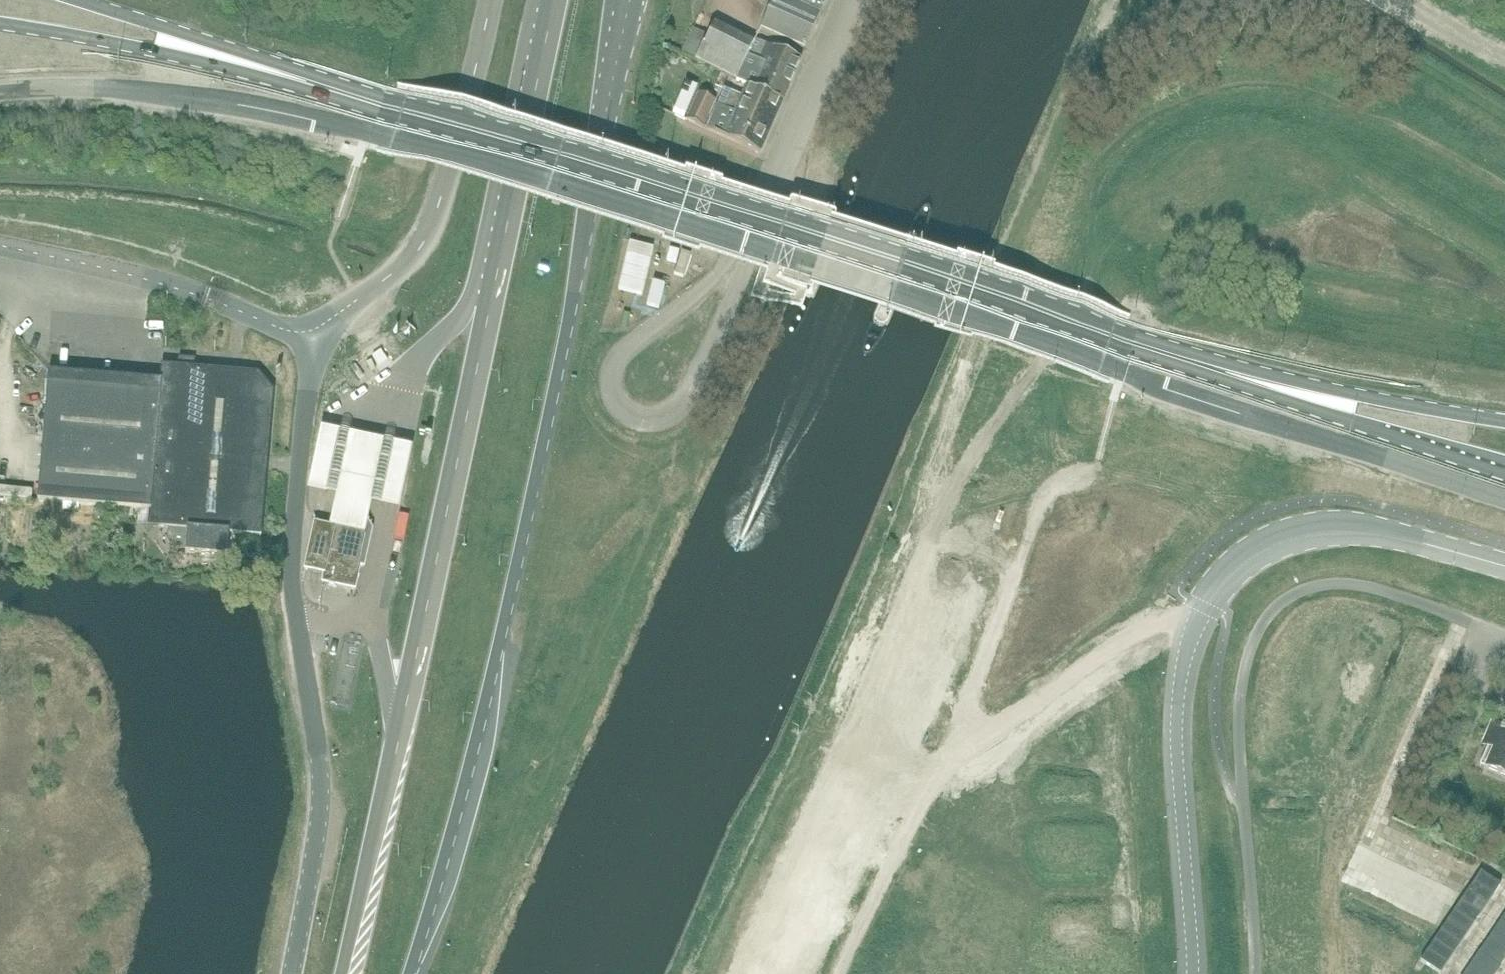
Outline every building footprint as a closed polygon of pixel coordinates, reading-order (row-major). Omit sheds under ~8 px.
[(789,2),(783,0),(774,0),(761,30),(806,49),(819,15),(789,2)] [(789,2),(819,15),(825,0),(783,0),(789,2)] [(752,47),(754,41),(715,23),(705,45),(703,45),(696,61),(738,80),(752,47)] [(752,47),(738,80),(747,84),(742,97),(778,113),(783,101),(801,60),(765,44),(761,42),(754,42),(752,47)] [(742,97),(725,89),(707,130),(760,153),(761,153),(778,113),(742,97)] [(699,93),(686,120),(705,129),(717,101),(699,93)] [(39,483),(38,501),(150,510),(148,526),(168,528),(168,536),(178,550),(186,551),(186,553),(193,554),(228,557),(229,540),(229,539),(229,535),(230,533),(261,536),(267,470),(265,470),(267,456),(268,456),(268,455),(274,391),(259,373),(243,372),(241,372),(241,373),(227,372),(227,370),(194,368),(193,368),(192,368),(181,367),(179,366),(162,365),(161,381),(128,378),(128,379),(114,378),(114,377),(74,374),(74,375),(57,374),(57,372),(49,372),(43,435),(45,435),(43,451),(42,451),(41,469),(42,469),(41,483),(39,483)] [(413,447),(322,428),(309,490),(337,496),(331,528),(366,535),(372,504),(400,510),(413,447)] [(338,517),(338,515),(337,515),(334,527),(315,523),(305,570),(324,574),(322,582),(356,589),(361,566),(364,567),(364,566),(363,565),(371,530),(367,523),(338,517)] [(1491,724),(1482,744),(1493,749),(1485,768),(1504,777),(1504,730),(1491,724)] [(1481,870),(1420,959),(1440,973),(1501,883),(1481,870)] [(1464,973),(1493,973),(1504,956),(1504,911),(1464,973)]
